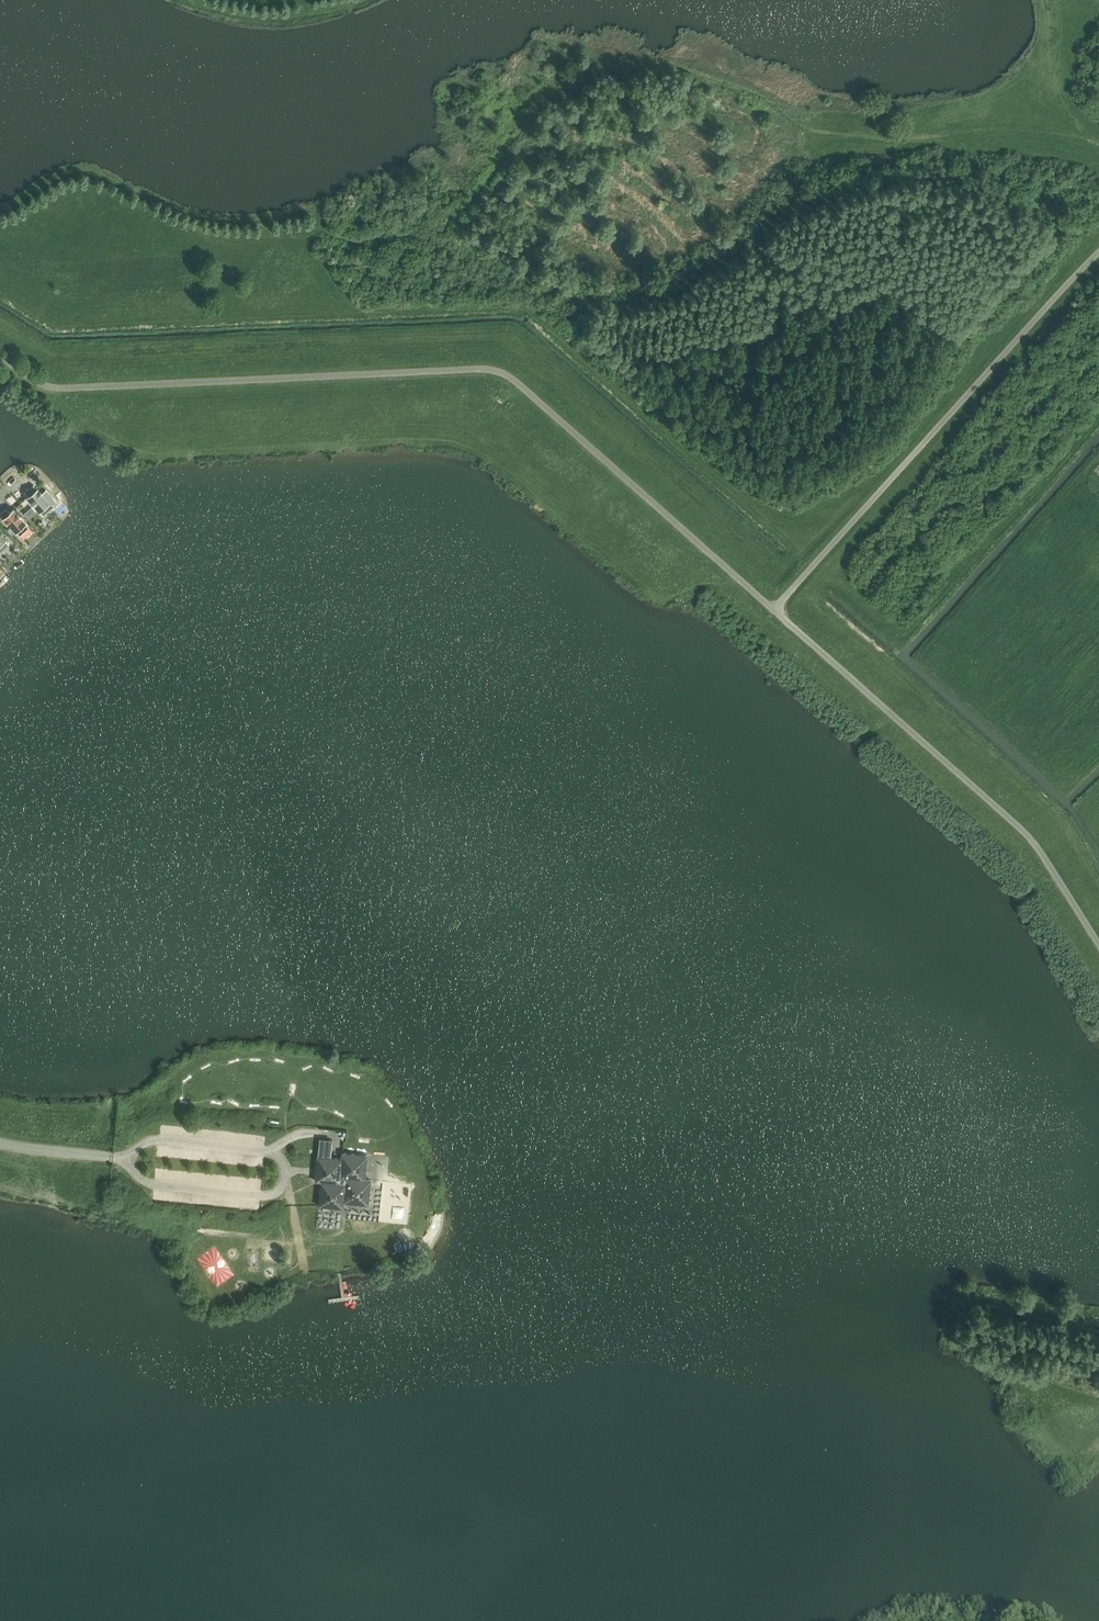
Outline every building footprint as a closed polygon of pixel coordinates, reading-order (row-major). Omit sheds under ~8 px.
[(38,489),(28,497),(39,511),(49,503),(38,489)] [(31,507),(26,511),(31,517),(36,513),(31,507)] [(14,509),(4,518),(16,532),(26,523),(14,509)] [(26,511),(23,514),(28,519),(31,517),(26,511)] [(369,1206),(371,1181),(365,1180),(368,1156),(343,1154),(342,1160),(318,1157),(317,1172),(316,1182),(322,1182),(319,1206),(344,1209),(345,1203),(369,1206)]
